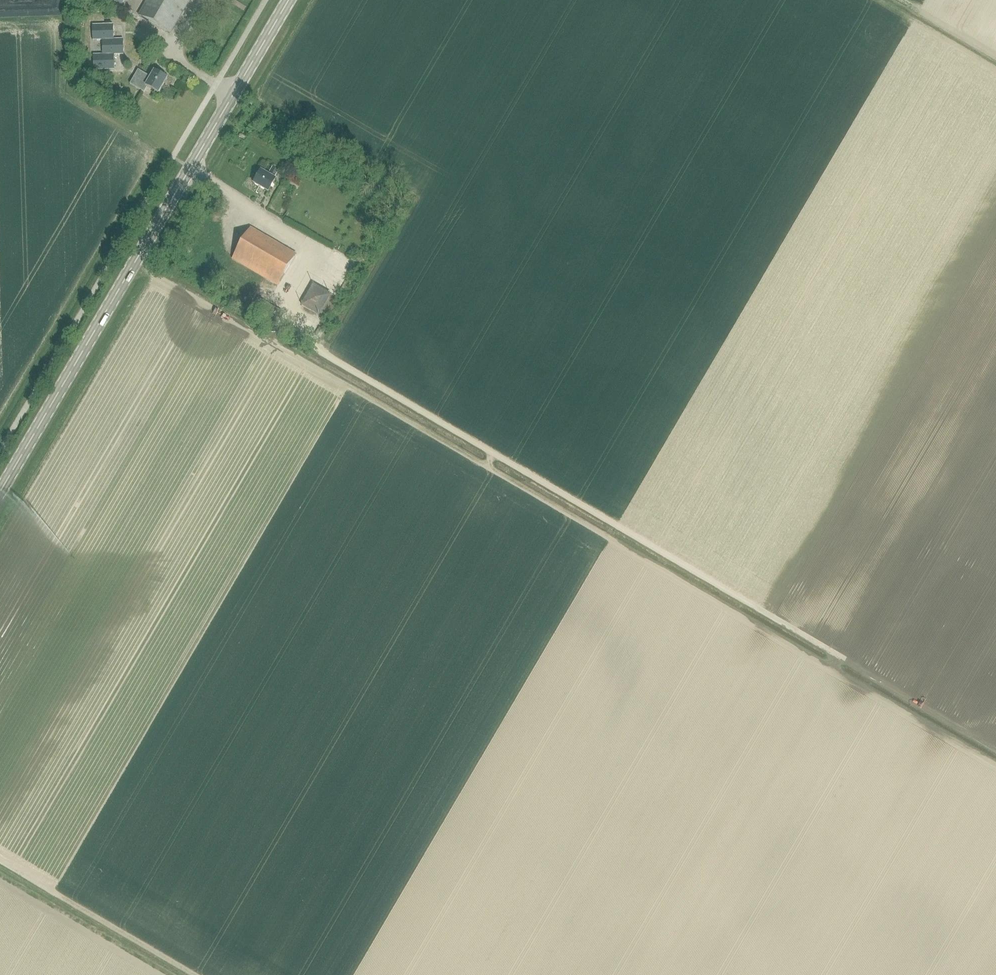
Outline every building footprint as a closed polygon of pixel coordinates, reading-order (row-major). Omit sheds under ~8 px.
[(189,0),(147,0),(138,15),(170,33),(189,0)] [(113,25),(92,25),(92,40),(102,40),(102,55),(93,55),(93,70),(114,69),(114,54),(123,54),(122,39),(113,40),(113,25)] [(154,70),(150,77),(138,70),(129,84),(144,93),(148,87),(158,93),(167,78),(154,70)] [(274,178),(278,171),(272,168),(268,175),(261,171),(253,183),(268,192),(276,179),(274,178)] [(278,286),(296,254),(251,227),(232,259),(278,286)] [(332,304),(336,297),(331,294),(313,283),(300,305),(318,316),(327,301),(332,304)]
